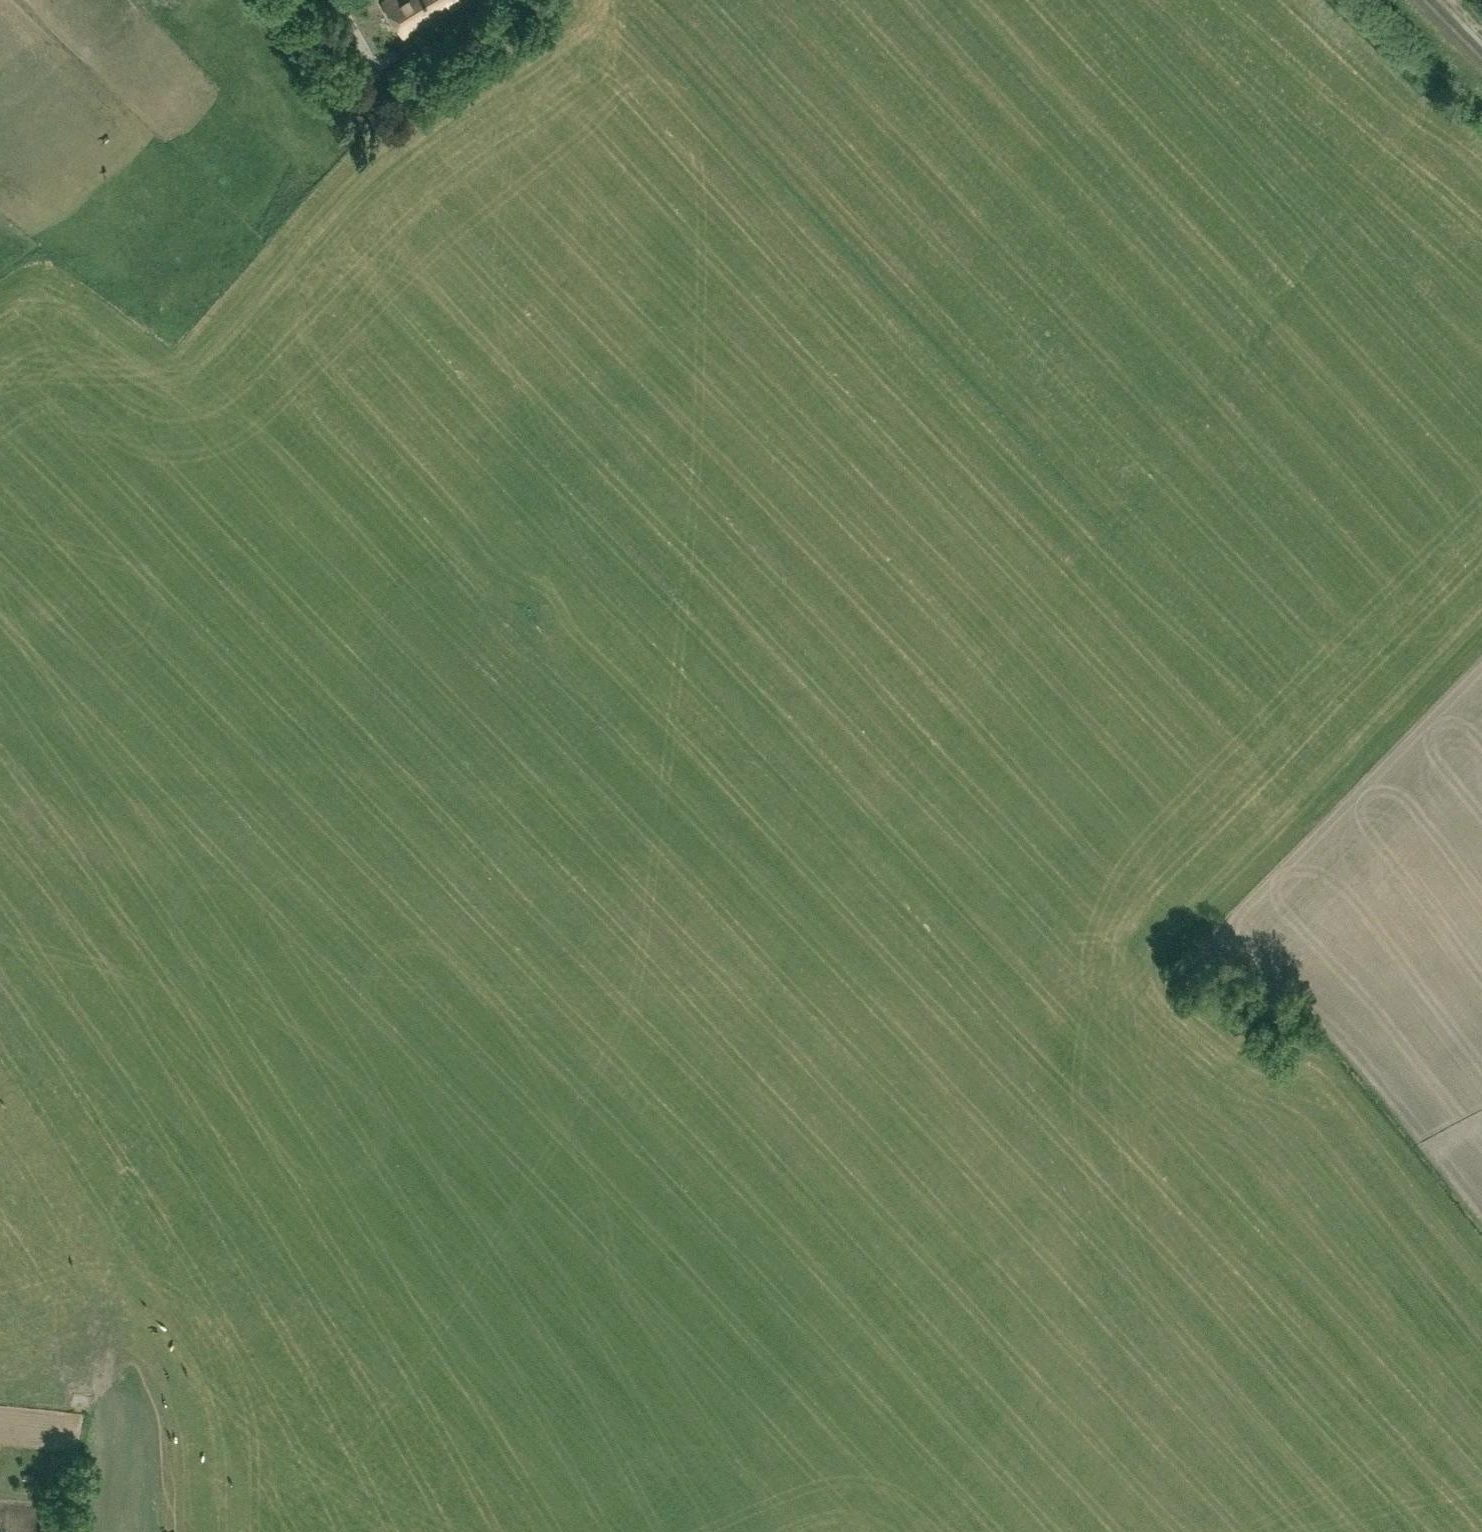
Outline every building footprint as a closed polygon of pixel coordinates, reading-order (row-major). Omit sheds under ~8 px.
[(382,2),(403,37),(462,0),(385,0),(382,2)]
